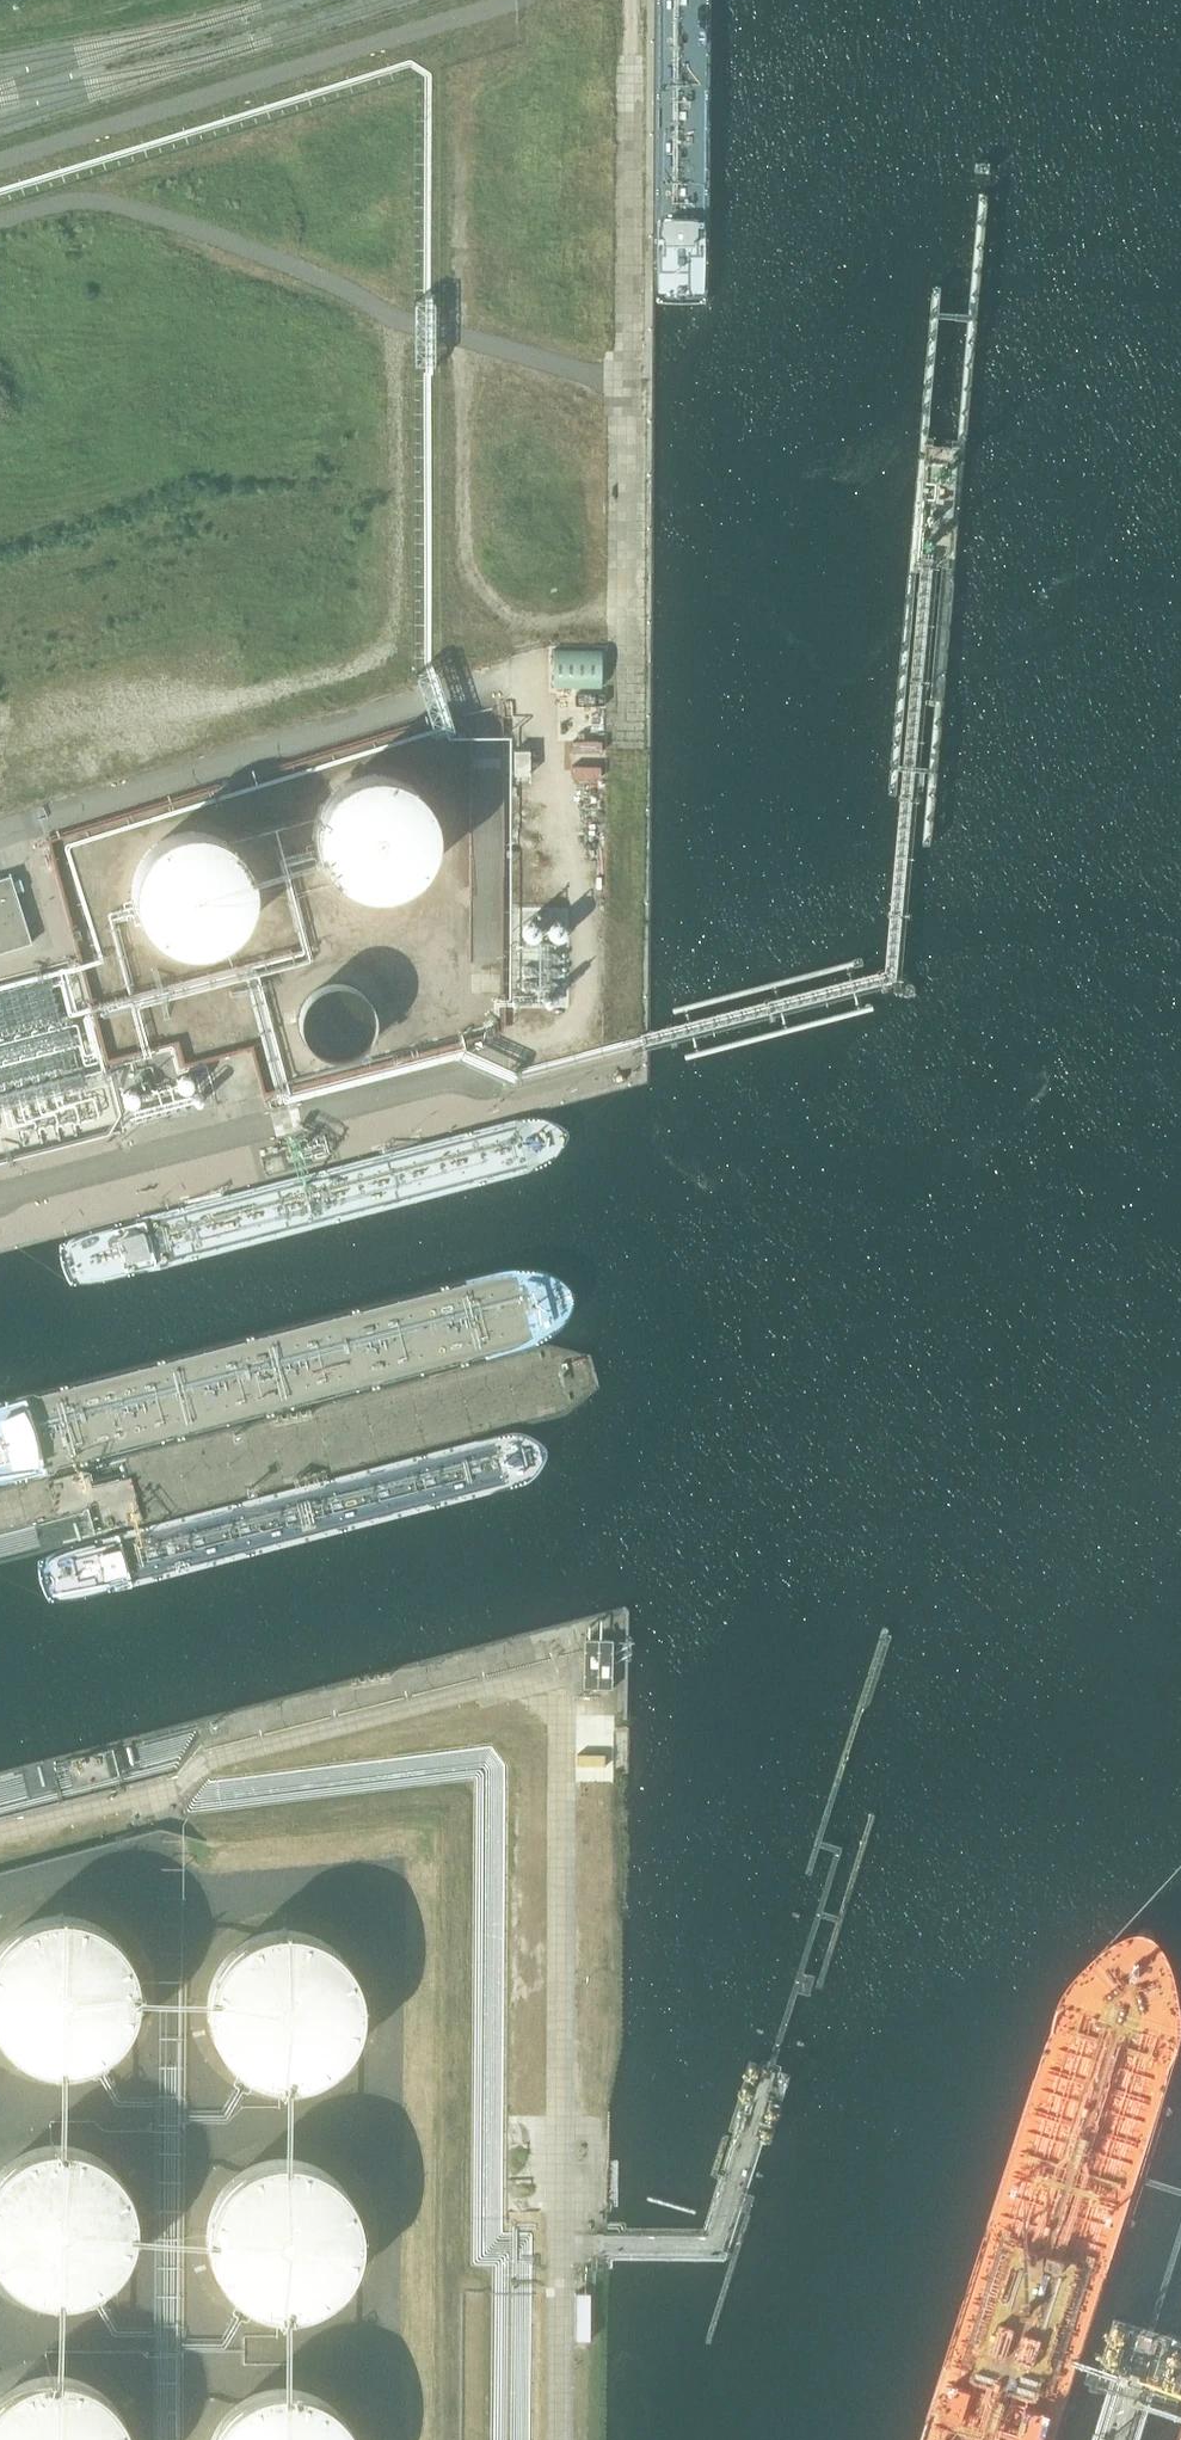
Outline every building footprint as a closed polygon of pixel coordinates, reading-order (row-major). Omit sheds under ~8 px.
[(555,683),(604,685),(606,647),(556,644),(555,683)] [(16,725),(8,700),(0,703),(0,731),(16,725)] [(345,886),(347,887),(351,889),(355,891),(360,892),(365,893),(369,894),(374,894),(381,894),(386,893),(391,892),(397,890),(402,888),(406,885),(412,881),(415,878),(419,875),(422,871),(423,869),(426,865),(428,861),(430,857),(432,852),(432,850),(433,845),(434,840),(434,836),(434,831),(434,826),(433,821),(432,817),(430,812),(429,810),(428,808),(426,804),(423,800),(422,798),(419,794),(417,792),(412,788),(408,785),(404,782),(397,779),(391,777),(386,776),(384,775),(376,775),(369,775),(362,776),(360,776),(355,778),(351,779),(349,780),(346,782),(342,784),(340,785),(336,788),(331,793),(327,799),(324,803),(321,807),(320,809),(319,813),(317,818),(316,820),(316,825),(315,827),(315,830),(315,834),(315,839),(315,842),(316,846),(317,849),(318,853),(319,856),(320,858),(322,862),(324,866),(325,868),(328,872),(330,874),(331,876),(335,879),(337,881),(341,883),(345,886)] [(242,858),(240,856),(237,852),(234,849),(231,845),(227,843),(223,840),(219,838),(214,836),(210,834),(205,833),(201,832),(196,831),(191,831),(186,832),(182,832),(175,834),(170,835),(164,838),(160,841),(156,844),(152,847),(149,850),(146,854),(143,857),(140,861),(138,866),(136,870),(135,872),(134,877),(133,881),(133,886),(132,891),(132,896),(133,900),(134,905),(135,907),(136,912),(137,914),(138,916),(140,920),(141,923),(144,926),(145,928),(148,932),(154,937),(159,941),(163,944),(165,945),(170,947),(177,949),(184,950),(191,951),(198,951),(200,950),(205,950),(207,949),(212,948),(216,946),(222,943),(226,940),(230,937),(232,936),(234,934),(237,931),(239,929),(241,925),(244,921),(246,917),(247,915),(249,910),(249,908),(251,903),(251,901),(252,896),(252,894),(252,891),(252,887),(251,884),(251,880),(250,875),(249,873),(248,870),(246,866),(244,862),(242,858)] [(59,868),(74,867),(70,833),(55,834),(59,868)] [(0,878),(0,952),(31,942),(10,875),(0,878)] [(435,946),(397,953),(407,1005),(446,998),(435,946)] [(0,984),(0,1157),(96,1139),(91,1116),(114,1112),(86,968),(0,984)] [(373,1011),(373,1009),(371,1006),(371,1004),(369,1001),(366,997),(364,995),(361,992),(356,989),(353,987),(349,985),(344,984),(340,983),(336,983),(332,984),(328,984),(325,985),(321,987),(316,990),(313,992),(310,994),(307,997),(306,999),(304,1002),(303,1004),(302,1007),(301,1011),(300,1014),(299,1018),(299,1020),(299,1024),(300,1027),(300,1031),(301,1033),(302,1036),(304,1040),(306,1043),(308,1046),(311,1049),(314,1051),(317,1053),(322,1056),(325,1057),(329,1058),(333,1059),(337,1059),(340,1059),(344,1058),(348,1057),(351,1056),(355,1054),(358,1052),(361,1050),(364,1048),(366,1045),(368,1042),(369,1040),(371,1037),(373,1033),(374,1030),(374,1026),(375,1022),(375,1018),(374,1015),(373,1011)] [(589,1635),(587,1684),(616,1685),(617,1636),(589,1635)] [(131,1962),(128,1956),(124,1950),(120,1944),(117,1940),(114,1936),(108,1932),(102,1927),(100,1926),(96,1924),(90,1920),(83,1918),(76,1916),(69,1915),(64,1914),(57,1914),(50,1915),(43,1916),(36,1918),(29,1921),(22,1924),(16,1928),(10,1932),(7,1936),(2,1941),(0,1943),(0,2039),(3,2042),(8,2047),(12,2050),(16,2053),(20,2056),(24,2058),(30,2061),(37,2064),(44,2066),(51,2067),(58,2067),(65,2067),(70,2067),(77,2065),(82,2064),(86,2063),(93,2060),(99,2056),(103,2054),(107,2051),(111,2048),(114,2045),(119,2039),(121,2037),(123,2033),(126,2029),(128,2025),(130,2021),(131,2019),(133,2014),(134,2009),(134,2007),(135,2002),(136,1995),(136,1990),(136,1988),(136,1983),(135,1979),(134,1974),(133,1969),(131,1962)] [(245,1940),(241,1942),(237,1945),(233,1948),(229,1951),(226,1955),(222,1961),(219,1965),(217,1969),(214,1973),(212,1977),(211,1982),(209,1987),(208,1991),(208,1996),(207,2003),(207,2008),(208,2013),(208,2015),(209,2020),(210,2025),(211,2029),(213,2034),(215,2038),(217,2043),(219,2047),(222,2051),(225,2055),(228,2058),(232,2062),(235,2065),(239,2068),(245,2072),(249,2074),(256,2077),(263,2079),(268,2080),(272,2081),(277,2082),(282,2082),(287,2082),(292,2082),(296,2081),(301,2080),(306,2079),(310,2077),(315,2075),(319,2073),(323,2071),(327,2068),(333,2064),(335,2062),(338,2059),(342,2056),(345,2052),(347,2048),(350,2044),(352,2040),(354,2035),(355,2033),(357,2029),(358,2024),(359,2019),(360,2012),(360,2007),(360,2005),(360,2000),(360,1995),(359,1991),(358,1988),(357,1984),(356,1981),(355,1977),(353,1972),(349,1966),(347,1962),(342,1956),(339,1953),(334,1948),(330,1945),(326,1942),(322,1939),(316,1936),(312,1934),(305,1932),(300,1931),(293,1929),(288,1929),(284,1929),(276,1929),(272,1930),(267,1931),(260,1933),(255,1934),(249,1937),(245,1940)] [(38,2147),(31,2149),(27,2150),(20,2154),(16,2156),(12,2159),(8,2162),(5,2165),(1,2168),(0,2170),(0,2272),(1,2273),(5,2277),(10,2281),(14,2284),(18,2287),(23,2289),(27,2291),(32,2293),(36,2294),(41,2295),(46,2296),(48,2297),(53,2297),(58,2297),(60,2297),(67,2296),(72,2296),(77,2295),(81,2293),(86,2291),(90,2289),(95,2287),(99,2285),(103,2282),(106,2279),(110,2276),(113,2272),(116,2269),(121,2263),(122,2261),(124,2256),(127,2252),(128,2248),(131,2241),(132,2236),(133,2231),(133,2226),(133,2222),(133,2217),(133,2212),(132,2207),(130,2200),(129,2196),(127,2191),(125,2187),(123,2182),(120,2178),(116,2173),(111,2167),(108,2164),(104,2161),(100,2158),(96,2155),(92,2153),(88,2151),(81,2148),(76,2147),(72,2146),(67,2145),(60,2144),(52,2144),(48,2145),(43,2146),(38,2147)] [(354,2206),(352,2201),(348,2195),(344,2189),(341,2185),(336,2180),(333,2177),(327,2172),(321,2168),(315,2165),(310,2163),(304,2161),(296,2159),(289,2158),(282,2158),(277,2158),(270,2159),(263,2161),(256,2163),(250,2166),(243,2169),(239,2172),(234,2176),(228,2181),(225,2185),(222,2188),(221,2190),(218,2194),(215,2201),(213,2205),(212,2207),(210,2212),(209,2214),(209,2216),(208,2221),(208,2223),(207,2228),(207,2233),(207,2238),(207,2240),(207,2245),(208,2247),(209,2252),(210,2257),(212,2261),(213,2266),(215,2270),(217,2272),(219,2276),(222,2280),(223,2282),(226,2286),(228,2287),(232,2291),(235,2294),(239,2297),(243,2299),(247,2302),(254,2305),(260,2307),(265,2309),(270,2310),(275,2310),(279,2311),(286,2311),(294,2310),(298,2309),(303,2308),(310,2306),(314,2304),(319,2302),(323,2300),(327,2297),(332,2293),(334,2291),(338,2288),(341,2284),(344,2280),(345,2279),(348,2275),(350,2270),(353,2266),(354,2264),(355,2259),(357,2255),(358,2250),(359,2245),(359,2241),(359,2234),(359,2226),(358,2222),(357,2217),(357,2215),(355,2210),(354,2206)] [(518,2209),(518,2187),(508,2187),(508,2209),(518,2209)] [(95,2387),(89,2384),(85,2382),(78,2379),(74,2378),(66,2376),(62,2375),(57,2375),(50,2375),(45,2375),(40,2376),(36,2377),(29,2379),(24,2381),(20,2383),(15,2385),(9,2389),(6,2392),(0,2397),(0,2439),(129,2439),(129,2438),(128,2433),(127,2429),(124,2422),(122,2418),(120,2413),(117,2409),(115,2405),(112,2402),(108,2398),(103,2393),(99,2390),(95,2387)] [(353,2434),(351,2430),(348,2424),(344,2418),(339,2412),(334,2407),(330,2404),(324,2400),(318,2396),(312,2393),(305,2391),(300,2389),(293,2388),(288,2388),(281,2387),(274,2388),(267,2389),(260,2391),(255,2392),(249,2395),(242,2399),(236,2403),(231,2407),(227,2411),(226,2412),(221,2418),(219,2422),(217,2424),(214,2430),(212,2435),(210,2439),(355,2439),(353,2434)]
